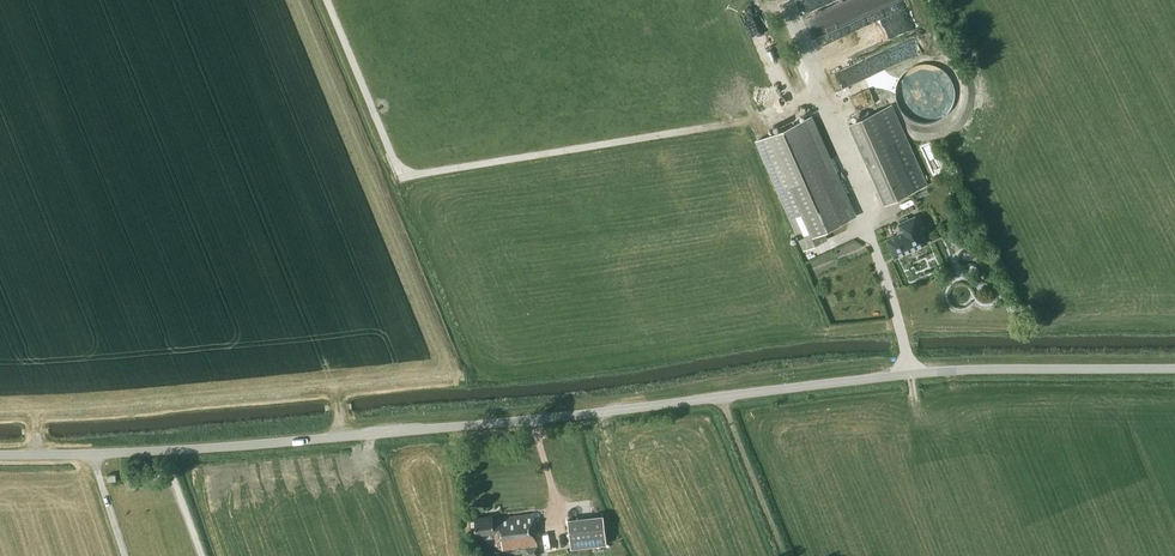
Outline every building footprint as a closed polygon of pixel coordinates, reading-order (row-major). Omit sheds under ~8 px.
[(925,55),(905,0),(902,0),(901,0),(864,0),(870,16),(818,35),(822,46),(866,29),(876,55),(831,71),(837,87),(925,55)] [(761,49),(776,46),(775,36),(759,38),(761,49)] [(928,184),(892,104),(849,123),(885,203),(928,184)] [(854,216),(810,117),(758,140),(789,209),(787,210),(804,249),(827,239),(823,230),(854,216)] [(927,242),(915,216),(899,223),(903,232),(887,239),(895,256),(927,242)] [(814,274),(856,258),(853,250),(865,245),(862,239),(808,259),(814,274)] [(537,544),(533,513),(498,517),(497,518),(492,519),(491,515),(473,517),(475,534),(494,531),(496,544),(502,544),(502,548),(537,544)] [(607,544),(603,515),(568,519),(571,548),(607,544)]
